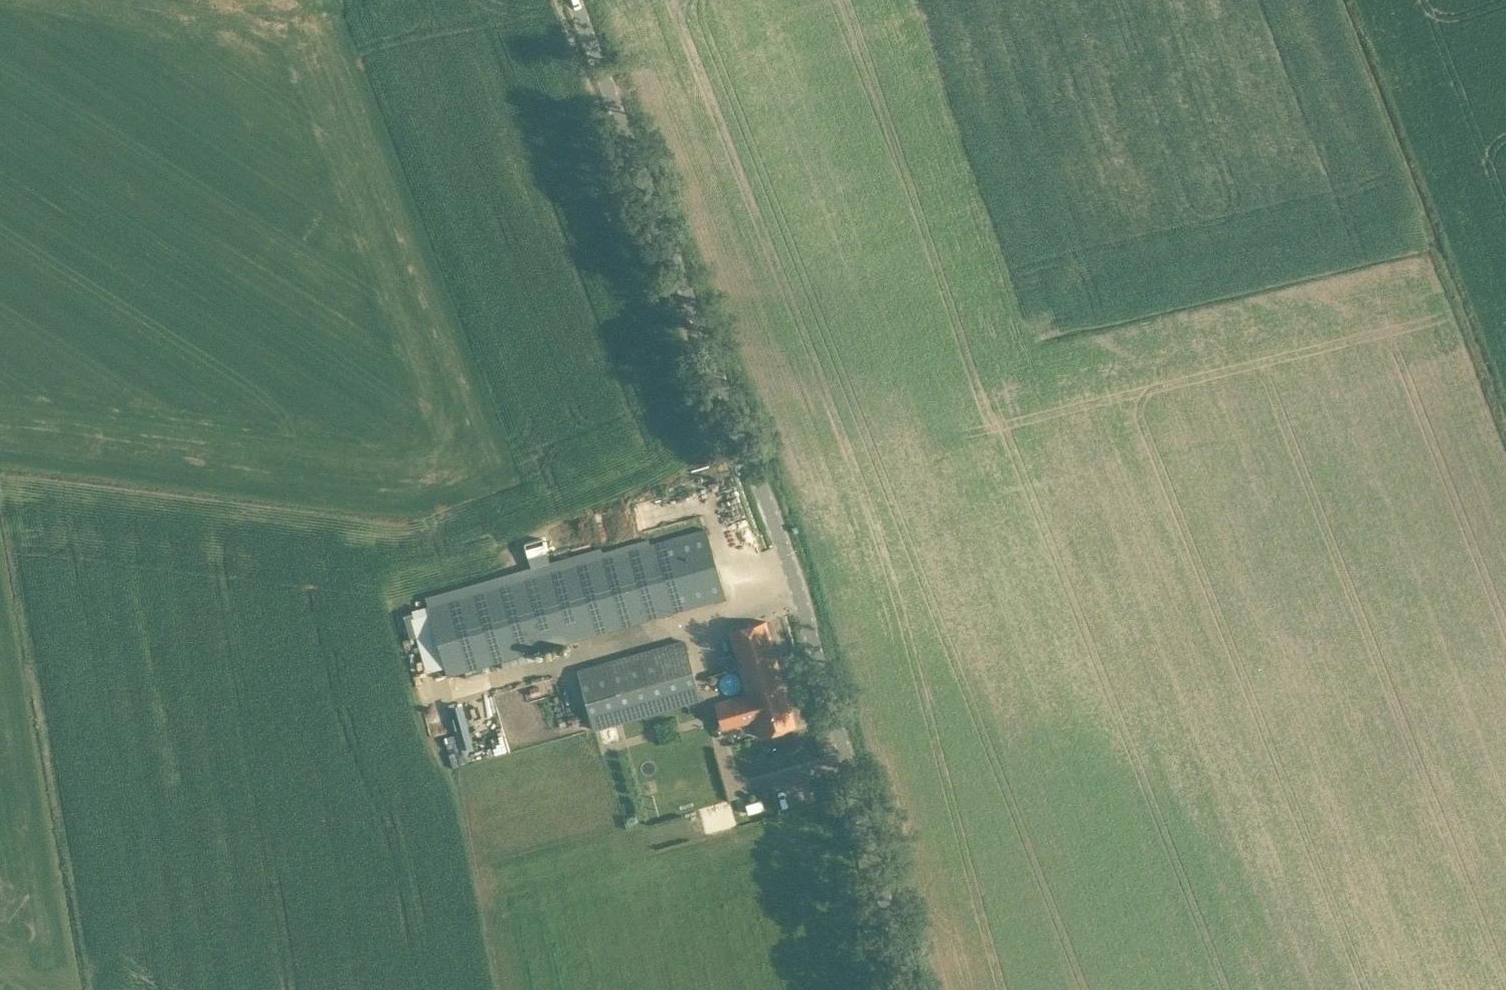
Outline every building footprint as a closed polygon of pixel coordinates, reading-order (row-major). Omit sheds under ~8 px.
[(428,607),(447,674),(726,596),(707,528),(428,607)] [(528,556),(546,551),(543,538),(524,543),(528,556)] [(766,621),(730,631),(748,698),(734,702),(739,720),(754,716),(759,735),(758,735),(758,736),(797,725),(796,724),(795,724),(766,621)] [(577,669),(594,728),(701,698),(684,638),(577,669)] [(663,757),(658,765),(665,769),(670,761),(663,757)]
